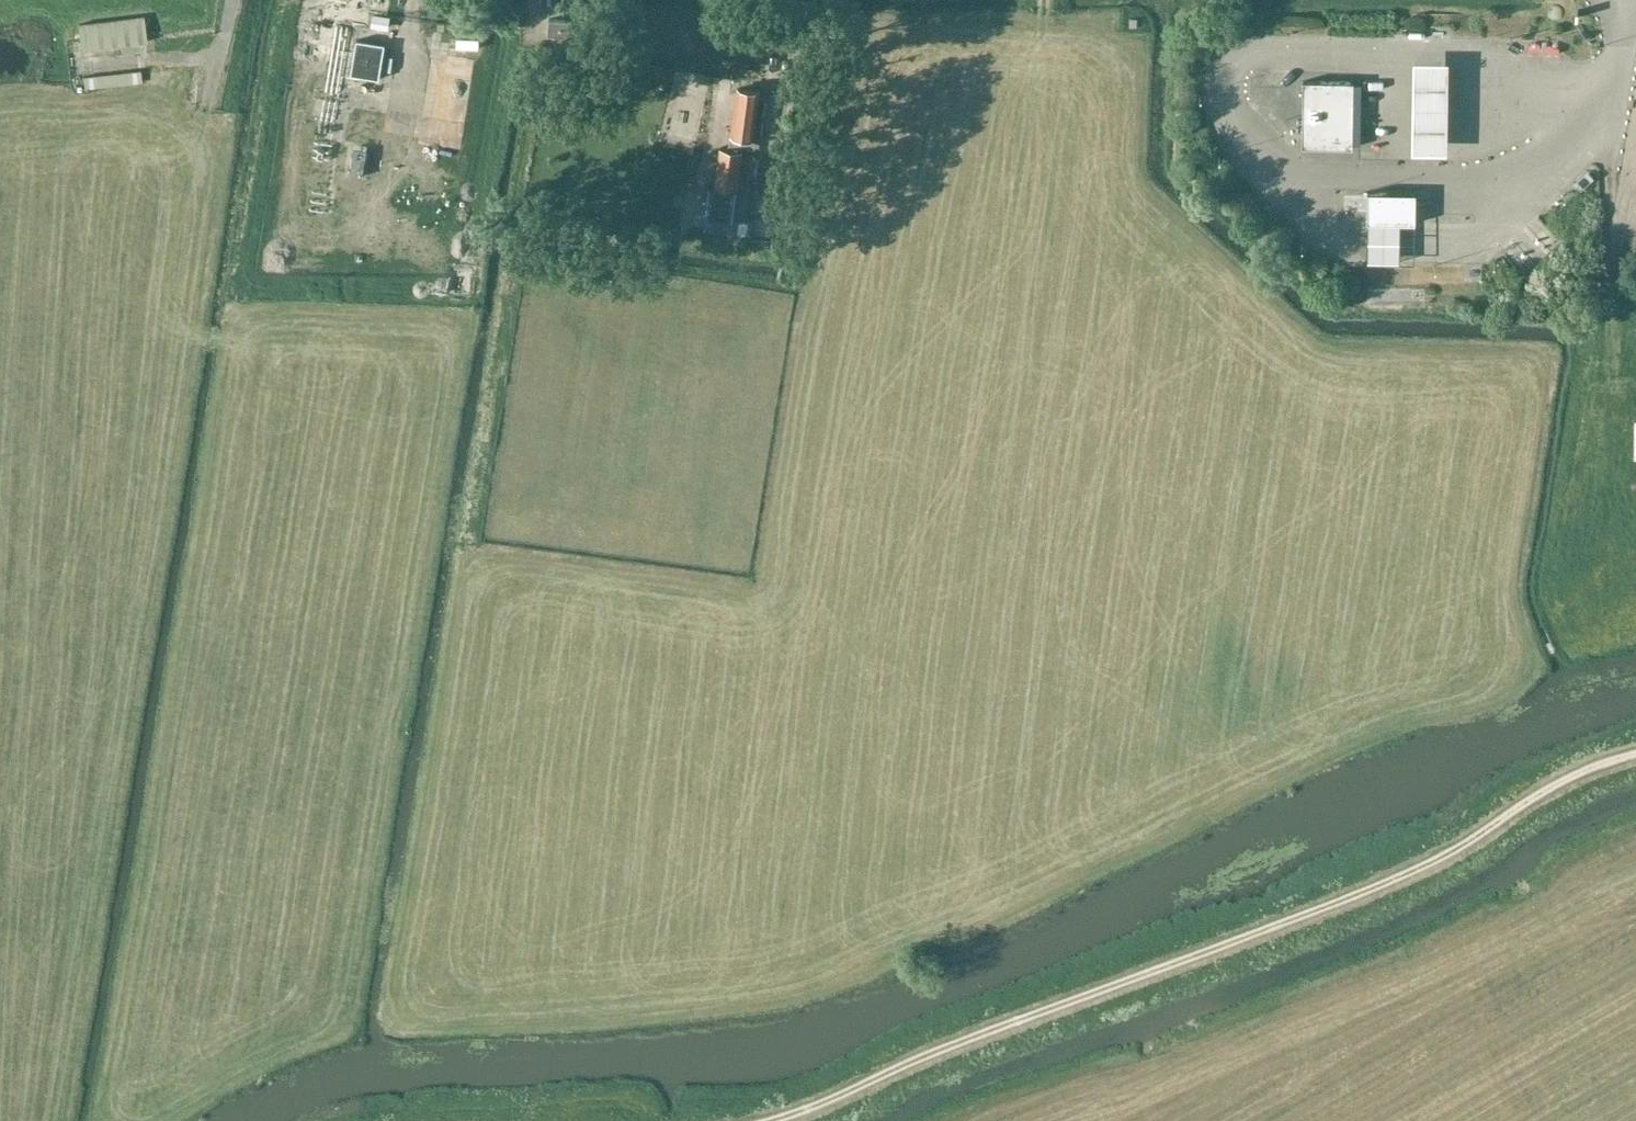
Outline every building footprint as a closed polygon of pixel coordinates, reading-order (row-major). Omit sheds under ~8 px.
[(78,24),(81,49),(147,41),(144,15),(78,24)] [(549,18),(548,34),(582,36),(582,20),(549,18)] [(380,78),(386,44),(357,39),(351,74),(380,78)] [(1447,58),(1414,57),(1413,149),(1446,149),(1447,58)] [(131,82),(130,69),(71,71),(72,84),(131,82)] [(1354,81),(1304,80),(1303,146),(1353,147),(1354,81)] [(761,90),(739,87),(730,149),(721,147),(715,186),(709,185),(705,215),(733,220),(745,138),(754,140),(755,134),(762,135),(767,95),(760,94),(761,90)] [(356,170),(356,142),(339,142),(338,170),(356,170)] [(1369,212),(1368,222),(1368,261),(1402,262),(1402,222),(1416,222),(1417,192),(1369,191),(1369,212)] [(1508,267),(1538,237),(1527,225),(1517,235),(1508,226),(1488,246),(1508,267)]
